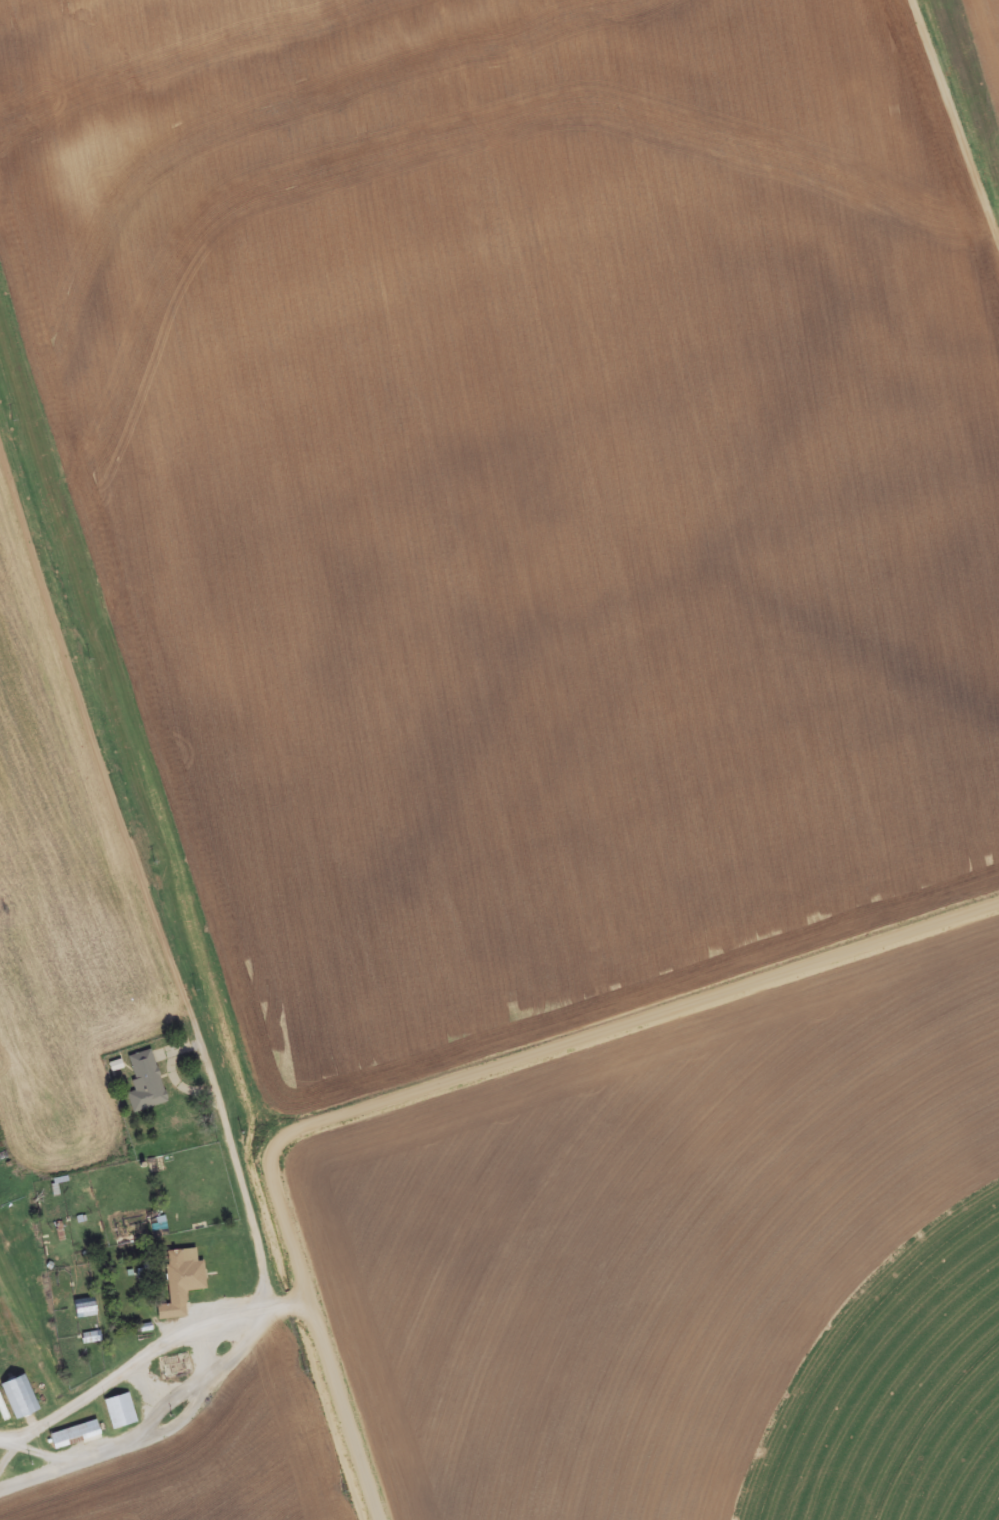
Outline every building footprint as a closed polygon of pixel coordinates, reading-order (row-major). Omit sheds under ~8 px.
[(165,1103),(150,1049),(125,1056),(135,1091),(126,1093),(131,1112),(165,1103)] [(202,1261),(194,1261),(194,1249),(164,1250),(165,1292),(202,1291),(202,1261)] [(70,1300),(70,1317),(93,1317),(93,1300),(70,1300)] [(79,1335),(82,1345),(100,1341),(98,1331),(79,1335)] [(16,1419),(37,1410),(22,1374),(1,1382),(16,1419)] [(136,1423),(127,1392),(102,1399),(111,1430),(136,1423)] [(46,1432),(50,1448),(98,1438),(95,1422),(46,1432)]
